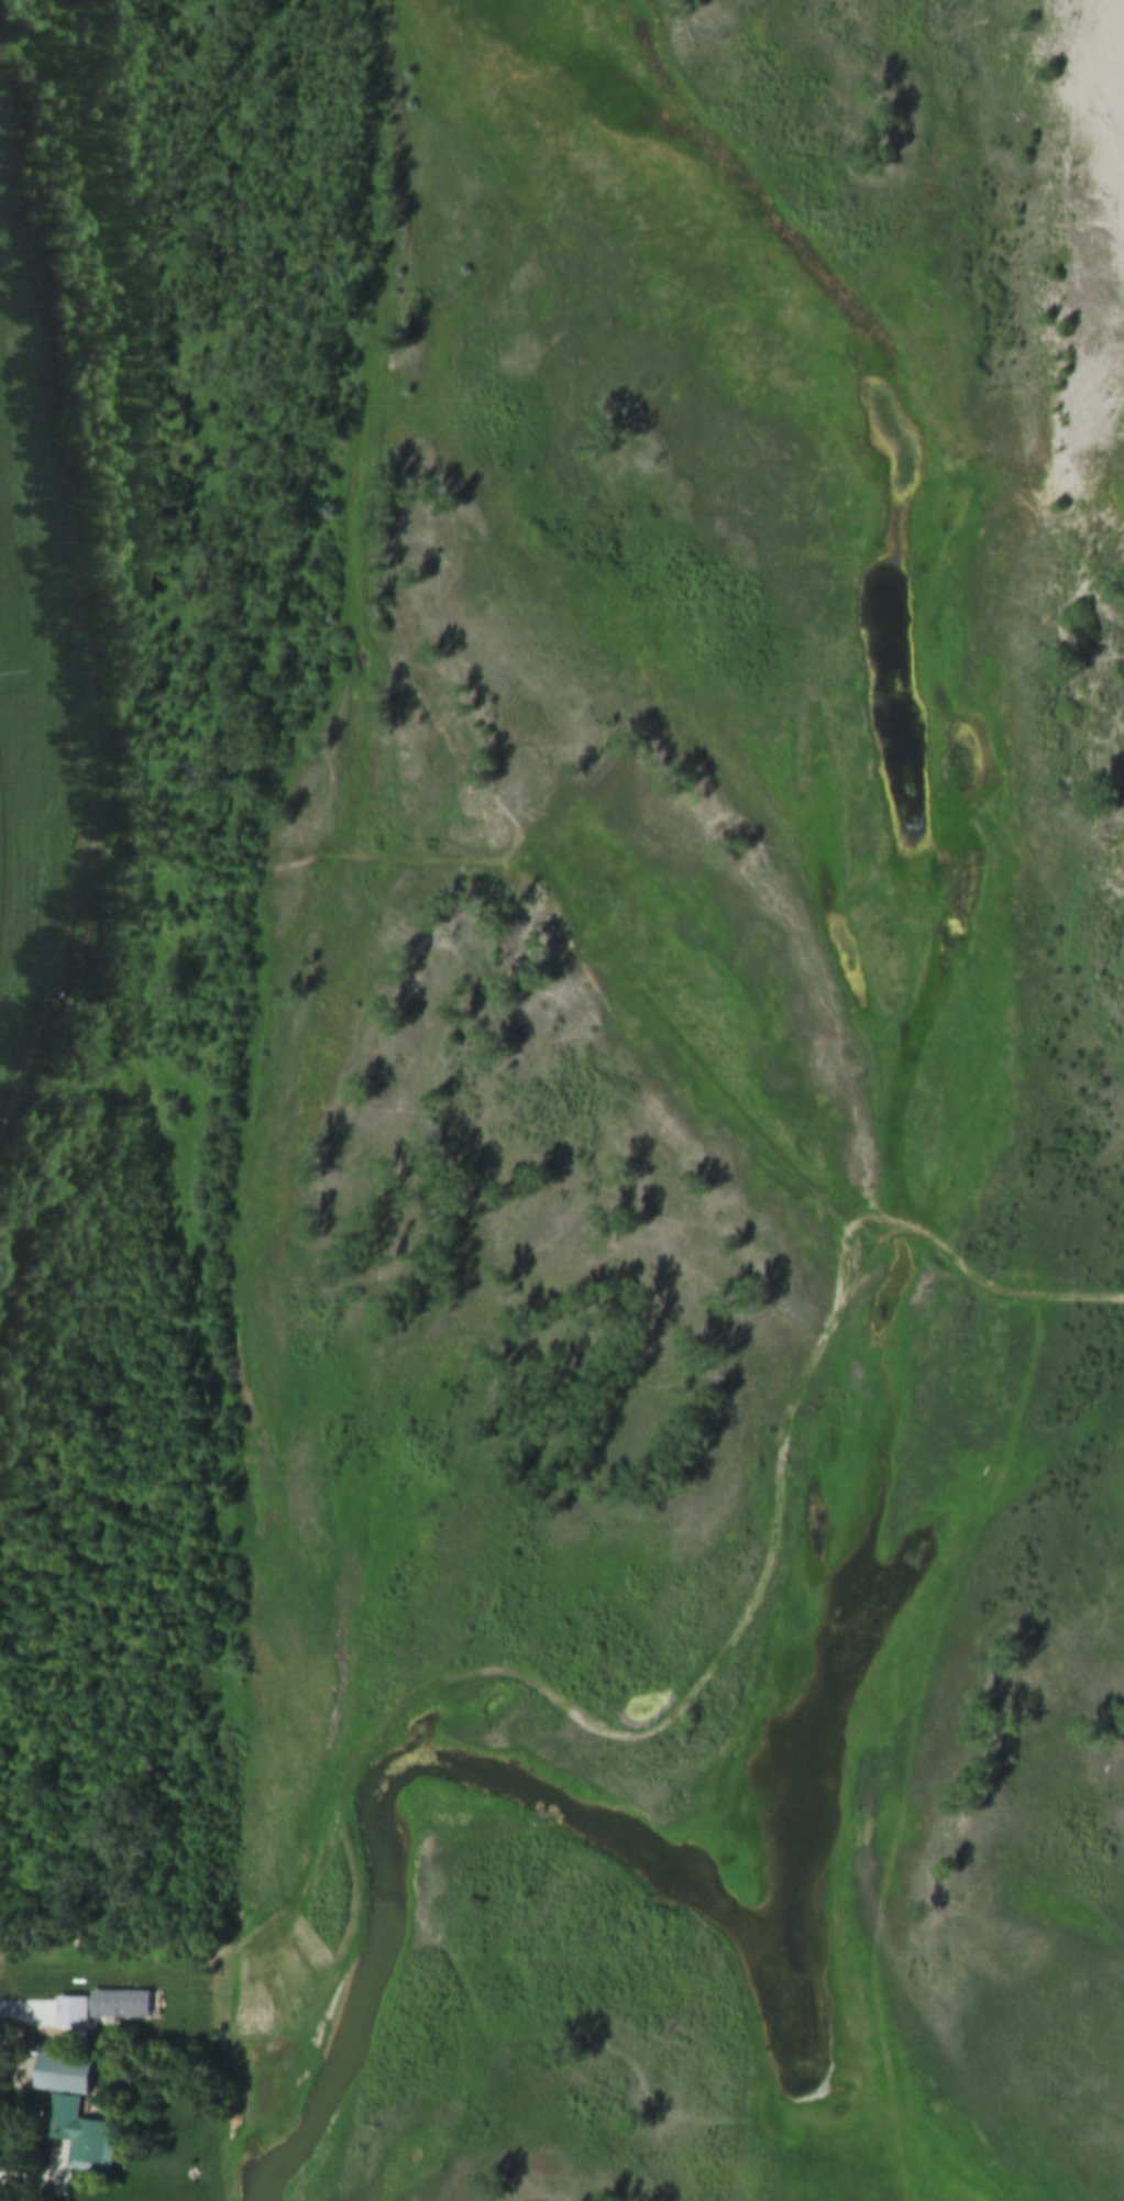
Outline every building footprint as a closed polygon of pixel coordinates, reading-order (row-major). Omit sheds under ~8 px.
[(93,2021),(150,2021),(150,1993),(93,1993),(93,2021)] [(88,2030),(88,1999),(58,1999),(58,2030),(88,2030)] [(88,2097),(93,2063),(40,2056),(36,2091),(88,2097)] [(48,2140),(73,2143),(70,2167),(112,2172),(117,2126),(79,2122),(82,2099),(53,2096),(48,2140)]
